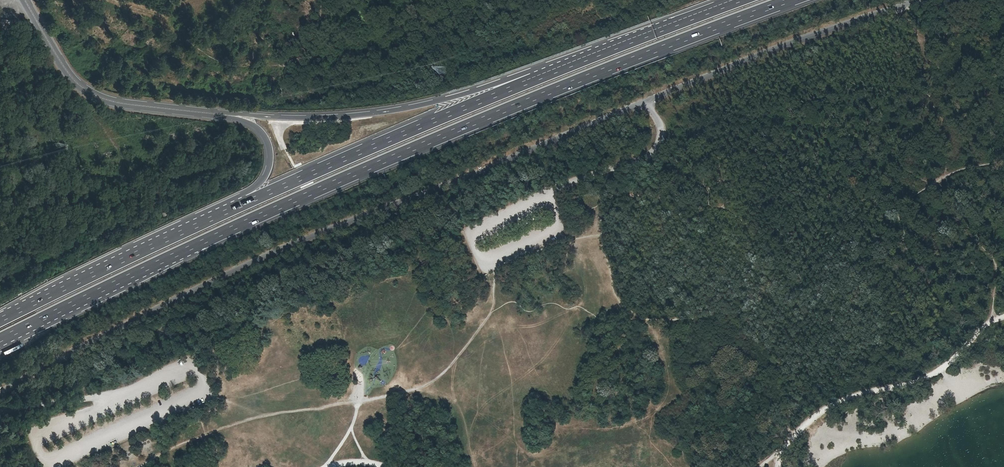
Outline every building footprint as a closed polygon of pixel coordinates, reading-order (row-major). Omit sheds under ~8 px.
[(760,19),(776,14),(775,11),(759,16),(760,19)] [(149,35),(144,40),(147,44),(152,38),(149,35)]
